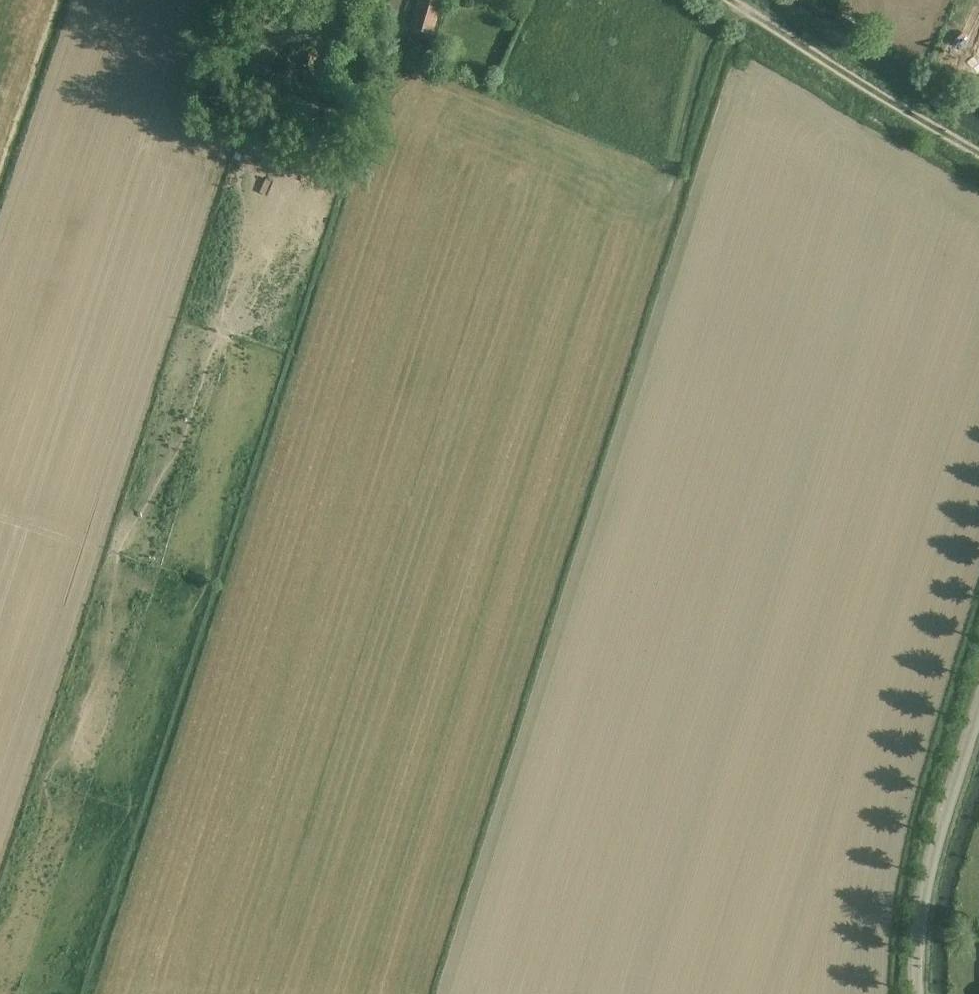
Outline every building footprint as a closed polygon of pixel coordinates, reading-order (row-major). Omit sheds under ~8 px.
[(411,28),(432,34),(442,0),(419,0),(411,28)]
